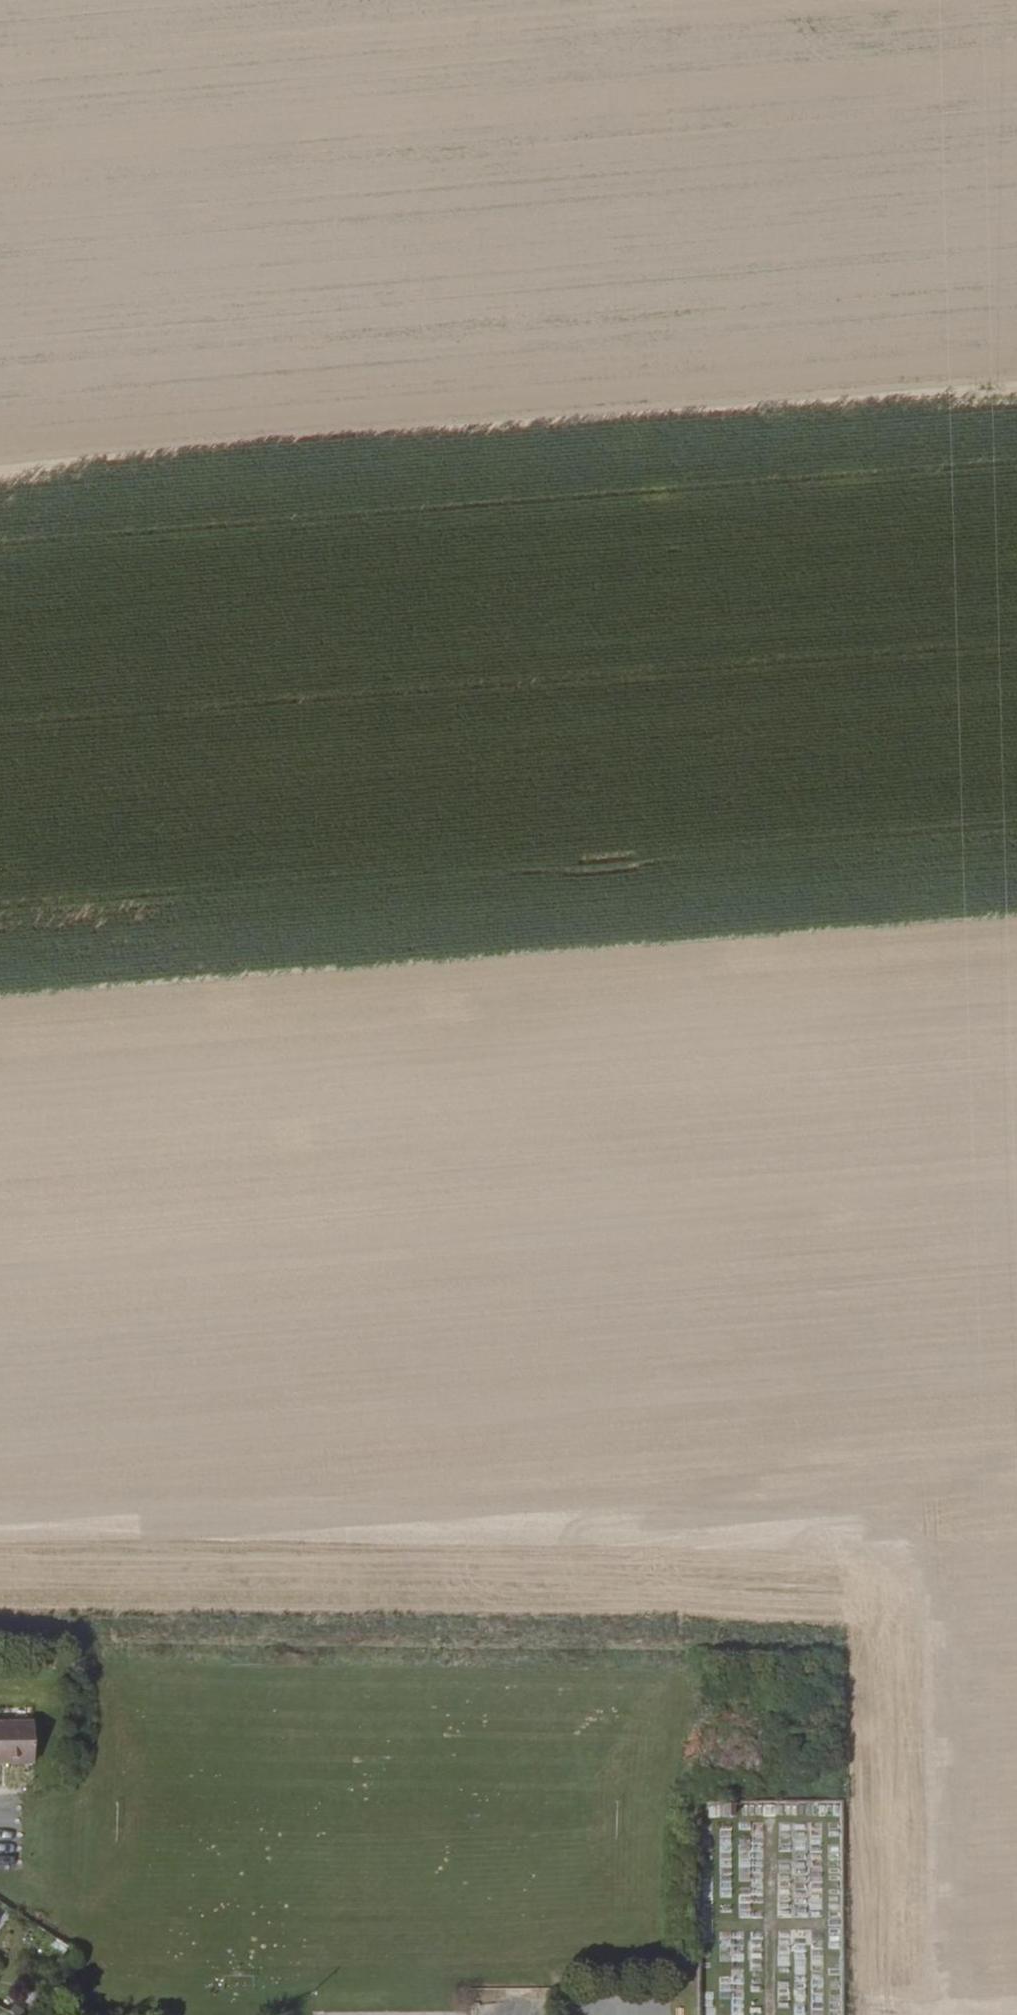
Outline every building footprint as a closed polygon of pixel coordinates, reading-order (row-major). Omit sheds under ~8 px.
[(0,1723),(0,1763),(33,1763),(33,1723),(0,1723)]
